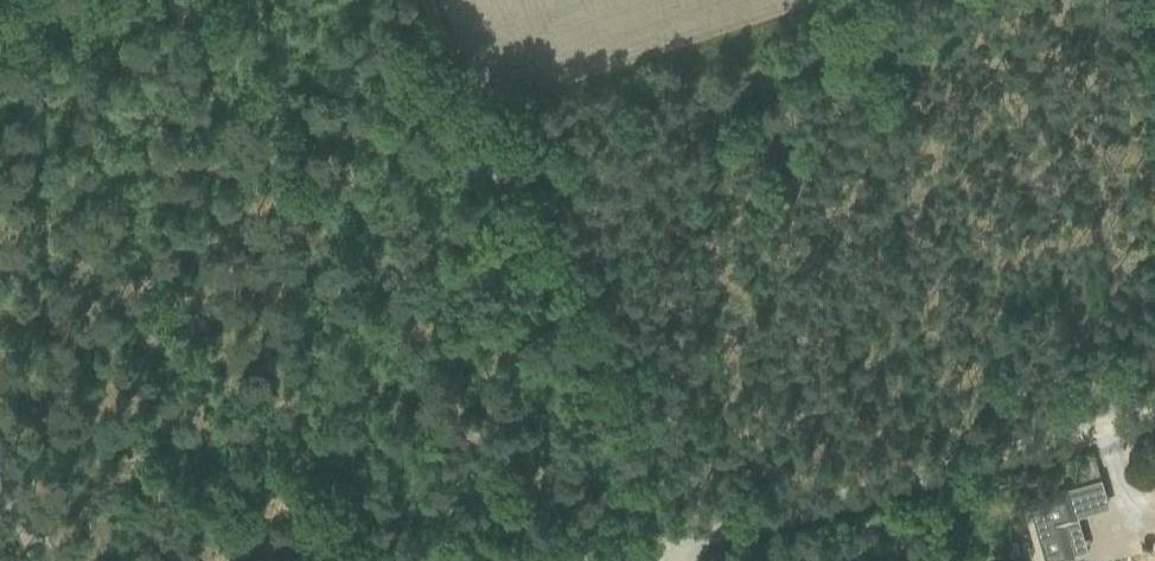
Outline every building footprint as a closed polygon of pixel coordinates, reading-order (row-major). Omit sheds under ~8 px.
[(1021,500),(1039,560),(1044,560),(1071,553),(1061,520),(1074,517),(1071,509),(1108,498),(1101,476),(1021,500)]
